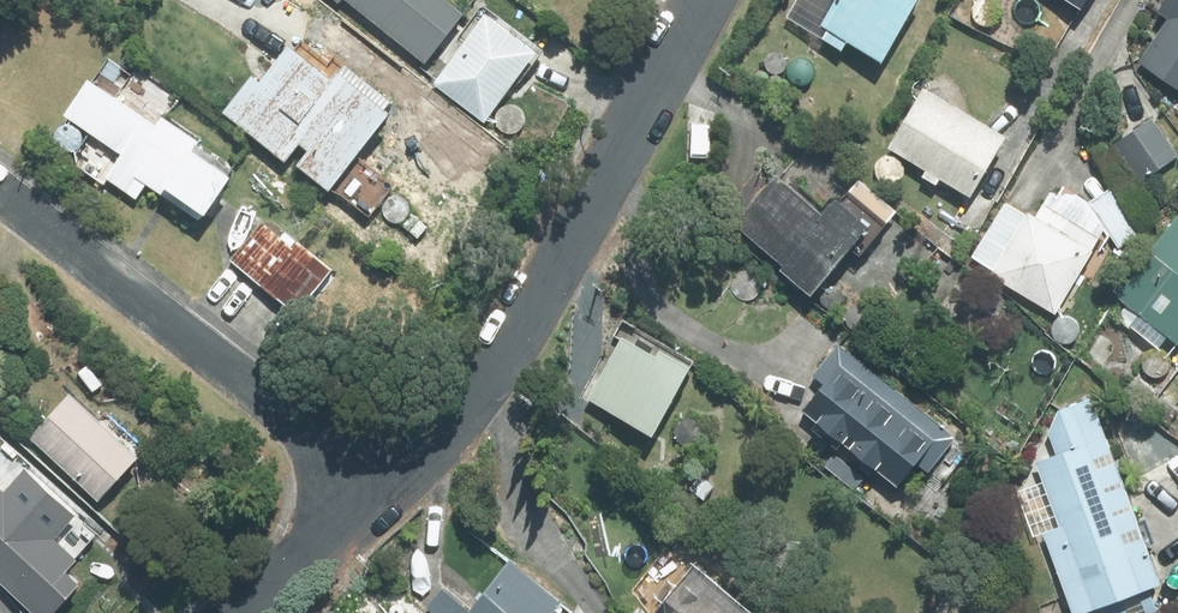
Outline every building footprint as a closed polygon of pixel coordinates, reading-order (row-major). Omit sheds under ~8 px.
[(336,7),(340,1),(420,67),(459,19),(437,0),(328,0),(336,7)] [(782,20),(839,52),(842,47),(877,67),(915,0),(793,0),(782,20)] [(1075,13),(1084,0),(1055,0),(1075,13)] [(1154,13),(1165,21),(1137,64),(1177,91),(1177,0),(1163,0),(1154,13)] [(481,20),(432,86),(482,122),(530,57),(481,20)] [(248,81),(220,116),(280,164),(294,146),(305,155),(294,169),(324,193),(383,118),(378,114),(386,103),(341,67),(333,78),(331,76),(323,84),(282,52),(255,87),(248,81)] [(143,187),(157,196),(154,199),(171,211),(175,205),(198,221),(200,218),(206,222),(214,209),(207,204),(228,173),(191,148),(185,158),(181,156),(177,163),(146,142),(153,131),(84,85),(61,118),(118,156),(102,180),(133,201),(143,187)] [(923,174),(918,180),(930,187),(933,181),(964,199),(1001,139),(923,93),(887,152),(923,174)] [(1150,122),(1113,146),(1137,183),(1175,158),(1150,122)] [(780,271),(776,275),(806,300),(862,232),(829,204),(818,218),(773,180),(732,231),(780,271)] [(1109,191),(1088,205),(1116,250),(1137,237),(1109,191)] [(969,260),(973,263),(967,272),(976,277),(982,268),(992,274),(989,277),(1052,316),(1061,303),(1069,308),(1080,291),(1071,285),(1097,243),(1040,209),(1031,223),(1002,206),(969,260)] [(412,216),(400,229),(412,241),(425,227),(412,216)] [(1116,321),(1156,351),(1165,338),(1176,347),(1177,344),(1177,217),(1114,301),(1125,309),(1116,321)] [(229,264),(291,316),(326,273),(291,243),(288,247),(261,224),(229,264)] [(620,342),(588,401),(651,435),(684,372),(657,359),(655,361),(620,342)] [(847,452),(846,454),(871,475),(873,473),(892,489),(911,466),(922,475),(950,439),(837,348),(811,379),(822,388),(801,414),(814,425),(813,428),(839,449),(840,447),(847,452)] [(1050,355),(1040,370),(1052,377),(1061,362),(1050,355)] [(28,440),(95,505),(134,464),(66,400),(28,440)] [(1040,535),(1068,612),(1117,612),(1113,604),(1155,589),(1088,400),(1057,411),(1045,436),(1053,459),(1033,466),(1055,530),(1040,535)] [(863,480),(832,455),(821,468),(852,493),(863,480)] [(702,481),(692,495),(703,501),(711,488),(702,481)] [(691,570),(682,581),(657,561),(626,598),(646,612),(743,612),(691,570)] [(425,607),(431,612),(550,612),(554,609),(506,566),(465,612),(441,590),(425,607)]
